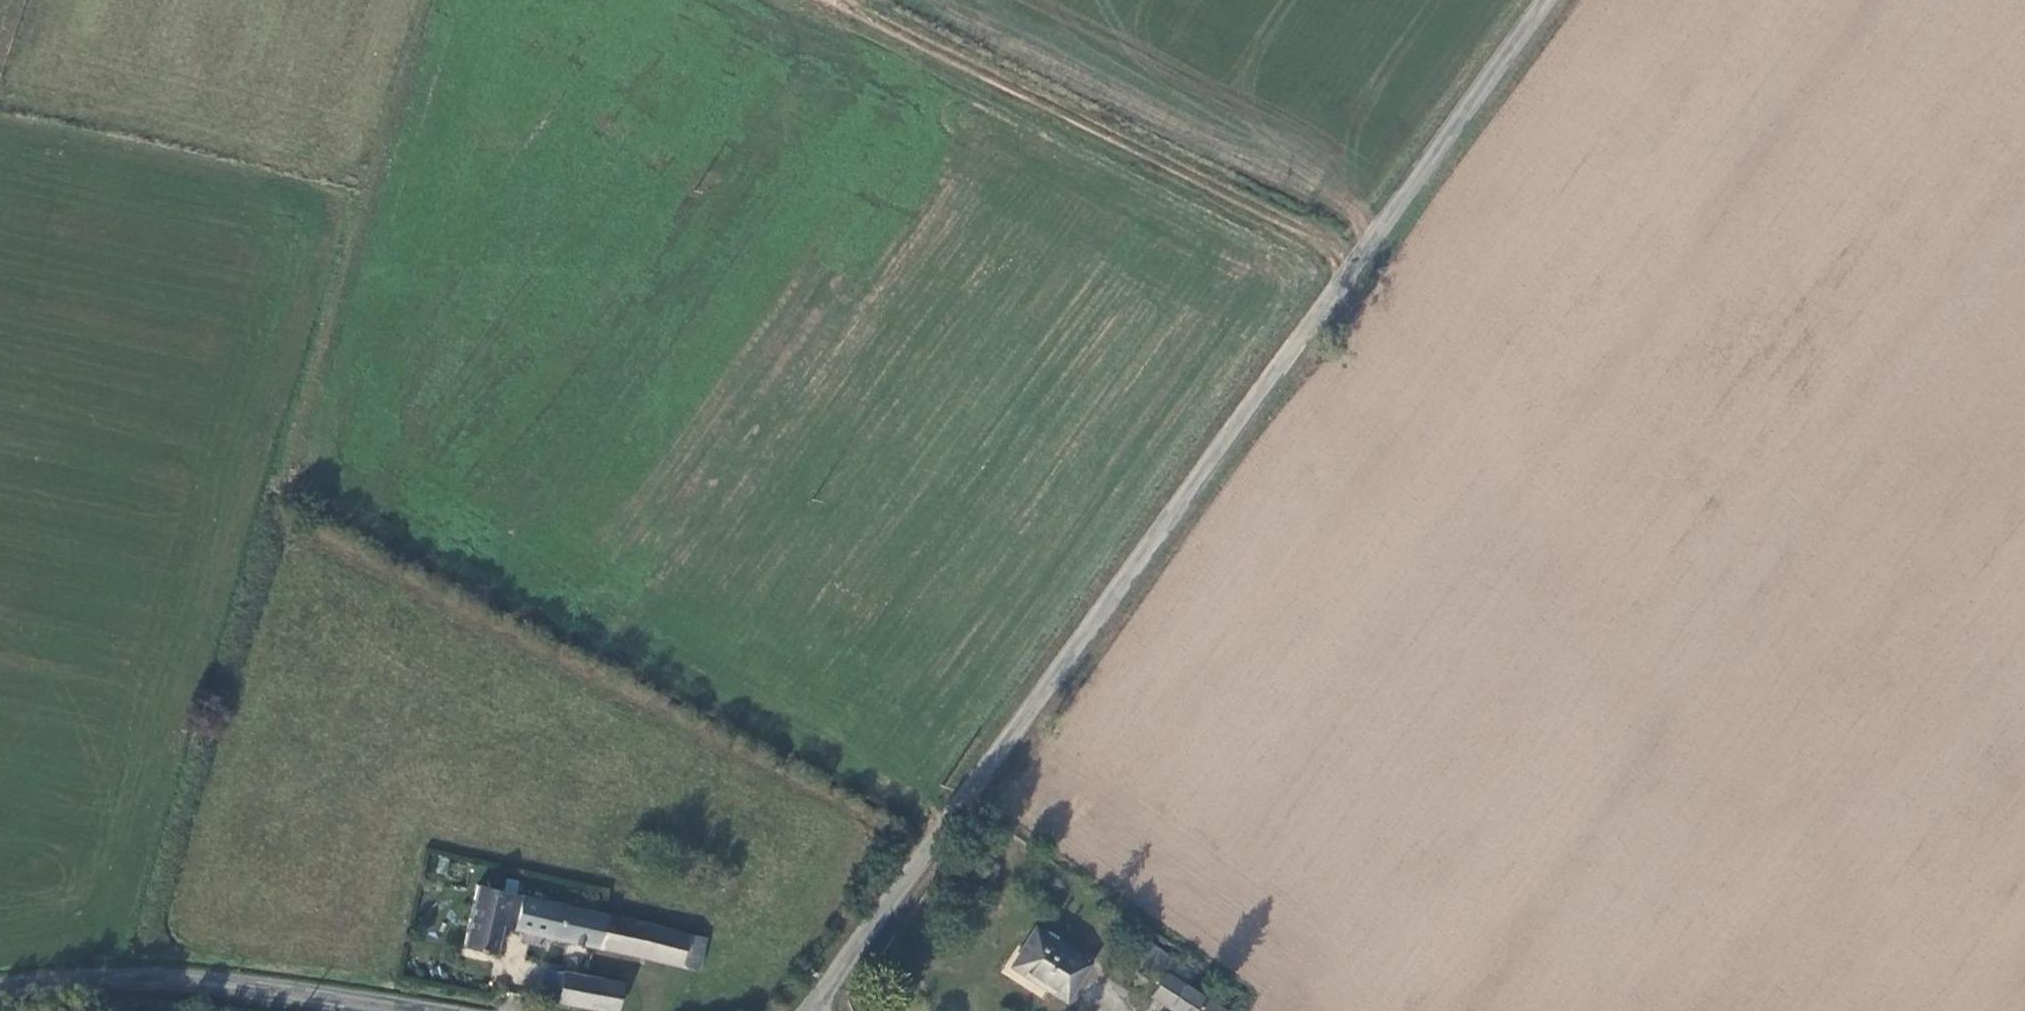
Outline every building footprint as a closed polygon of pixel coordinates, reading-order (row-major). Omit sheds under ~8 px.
[(594,948),(600,916),(476,886),(460,948),(501,958),(509,927),(594,948)] [(594,948),(694,972),(703,942),(600,916),(594,948)] [(1065,1006),(1092,967),(1037,930),(1011,969),(1065,1006)] [(545,1003),(573,1009),(579,981),(549,974),(545,1003)] [(1169,978),(1156,998),(1175,1010),(1216,1010),(1169,978)] [(573,1009),(584,1010),(615,1010),(619,989),(579,981),(573,1009)]
